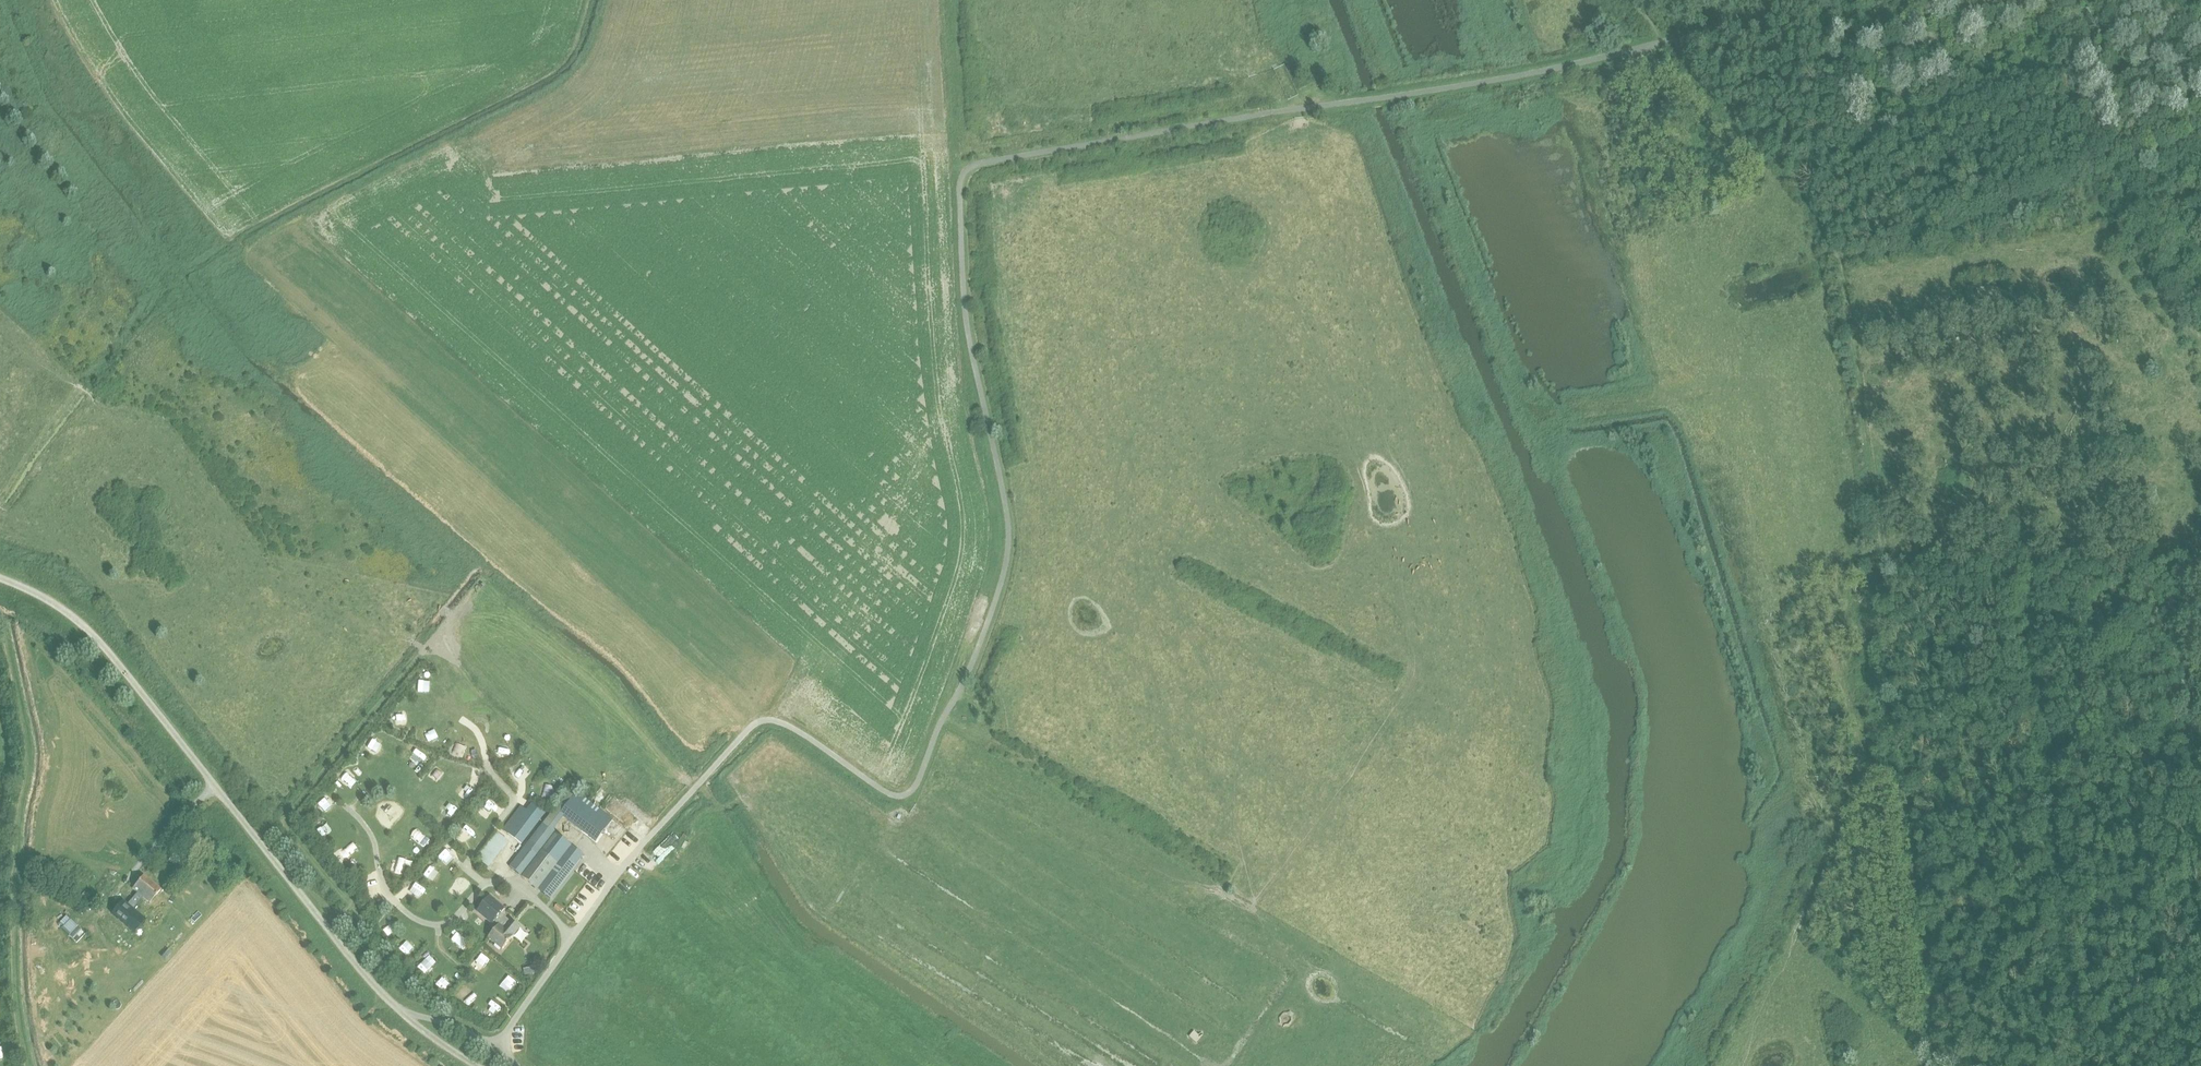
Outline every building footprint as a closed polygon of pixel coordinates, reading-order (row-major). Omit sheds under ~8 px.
[(411,678),(411,691),(421,691),(422,678),(411,678)] [(596,842),(613,820),(577,792),(573,796),(559,814),(563,817),(596,842)] [(317,797),(313,806),(319,809),(323,800),(317,797)] [(474,809),(481,815),(487,807),(480,801),(474,809)] [(454,832),(462,838),(467,830),(458,825),(454,832)] [(542,825),(509,867),(550,899),(583,856),(542,825)] [(316,839),(323,831),(318,827),(311,835),(316,839)] [(496,832),(476,858),(487,868),(508,842),(496,832)] [(141,877),(131,889),(150,904),(160,891),(141,877)] [(485,898),(475,911),(490,923),(492,921),(496,924),(486,937),(502,950),(513,937),(513,936),(520,928),(511,920),(510,922),(501,914),(495,921),(493,919),(502,908),(497,904),(495,906),(485,898)] [(557,904),(554,908),(560,912),(563,909),(557,904)] [(388,941),(395,950),(402,943),(396,935),(388,941)] [(410,966),(419,957),(411,950),(402,959),(410,966)] [(502,973),(493,983),(501,990),(510,981),(502,973)] [(1187,1029),(1181,1037),(1189,1042),(1194,1034),(1187,1029)]
